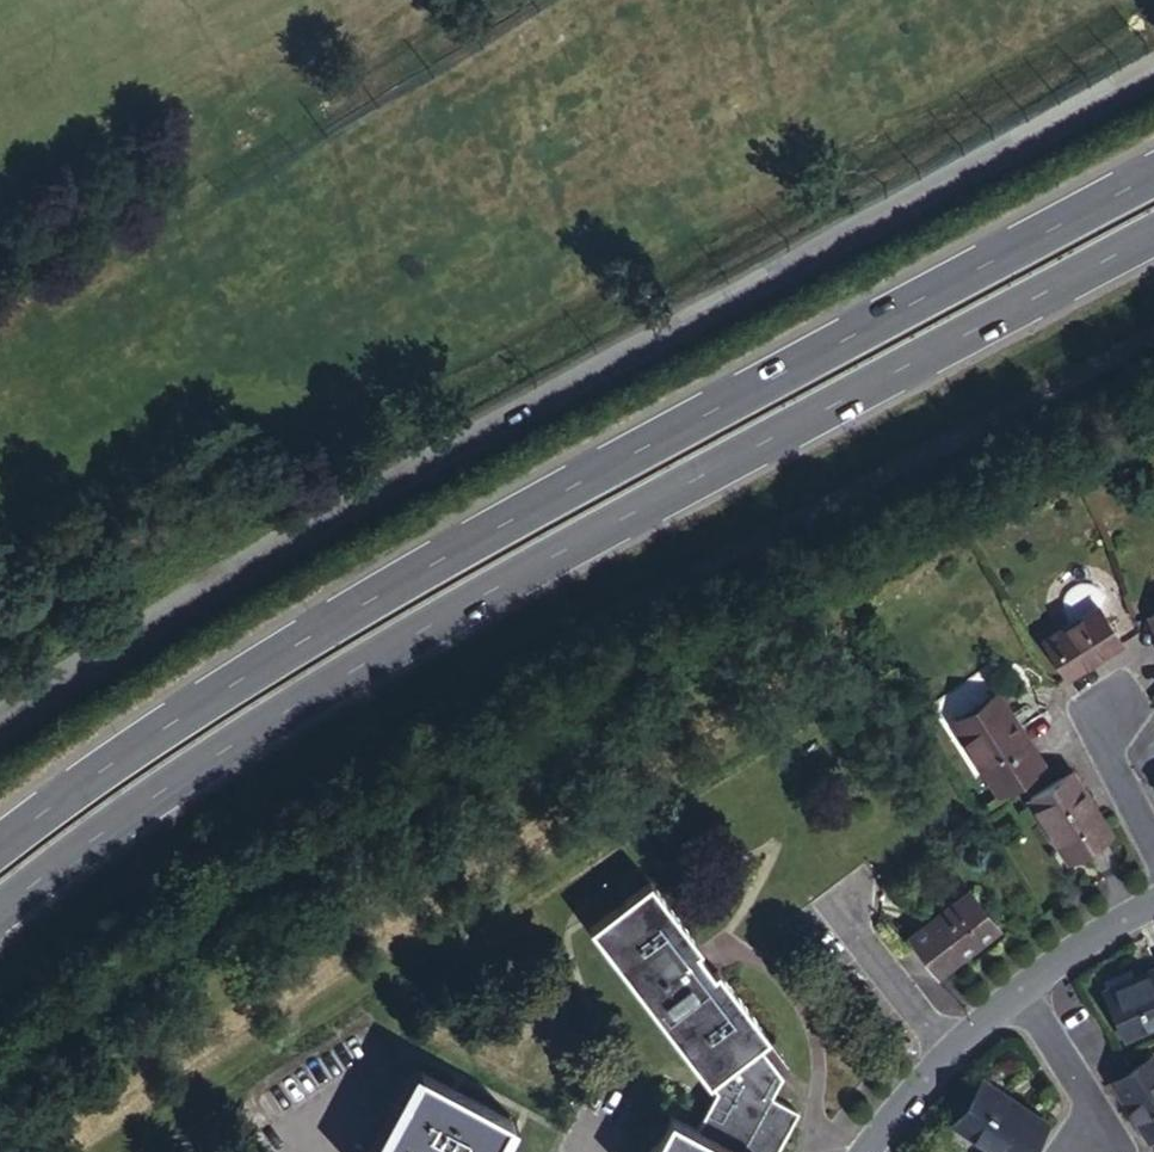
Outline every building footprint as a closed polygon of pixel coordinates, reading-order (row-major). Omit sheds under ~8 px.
[(1067,679),(1124,642),(1100,606),(1044,644),(1067,679)] [(1040,764),(994,695),(953,722),(998,791),(1038,766),(1040,764)] [(1068,773),(1031,798),(1071,859),(1109,835),(1108,832),(1068,773)] [(647,878),(588,924),(707,1076),(712,1072),(722,1085),(699,1130),(668,1114),(648,1151),(773,1151),(798,1109),(772,1094),(782,1072),(756,1038),(764,1032),(713,967),(709,970),(690,946),(696,942),(647,878)] [(937,977),(984,942),(958,906),(912,941),(915,944),(937,977)] [(1104,983),(1108,994),(1135,983),(1130,971),(1104,983)] [(1135,983),(1108,994),(1126,1037),(1153,1025),(1153,975),(1135,983)] [(1150,1135),(1153,1132),(1153,1068),(1147,1058),(1127,1072),(1110,1082),(1145,1138),(1150,1135)] [(419,1074),(377,1151),(491,1151),(508,1121),(419,1074)] [(980,1085),(954,1126),(994,1151),(1024,1151),(1041,1124),(980,1085)]
